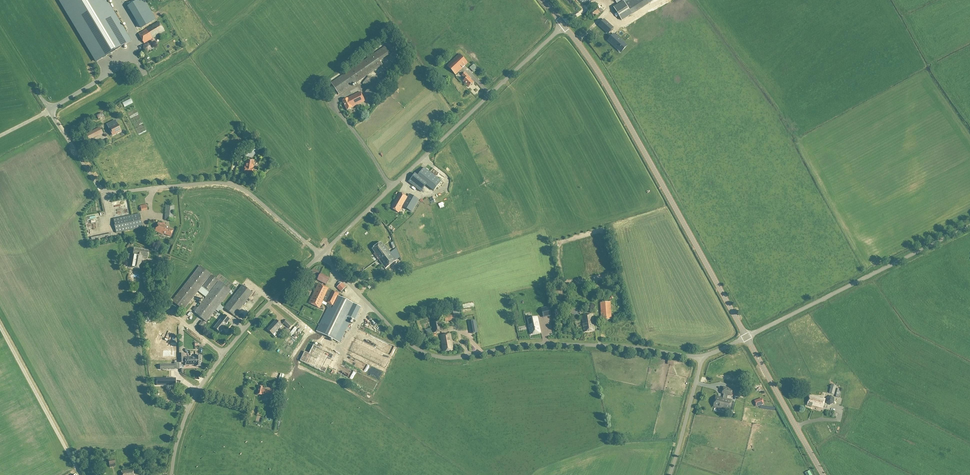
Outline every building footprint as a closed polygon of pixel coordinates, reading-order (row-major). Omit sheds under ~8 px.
[(130,42),(105,0),(59,0),(97,62),(130,42)] [(128,6),(141,28),(155,20),(149,11),(143,0),(139,0),(137,1),(128,6)] [(623,1),(613,8),(621,20),(631,14),(625,4),(623,1)] [(596,6),(594,8),(588,13),(593,19),(599,14),(601,12),(596,6)] [(608,34),(613,28),(604,20),(599,25),(608,34)] [(159,22),(138,34),(144,43),(164,31),(159,22)] [(624,43),(614,34),(608,41),(618,50),(624,43)] [(390,54),(385,47),(331,84),(339,95),(382,65),(380,61),(390,54)] [(459,54),(447,66),(455,75),(467,63),(459,54)] [(463,81),(468,87),(473,83),(470,79),(465,73),(462,75),(465,79),(463,81)] [(368,88),(365,93),(373,99),(377,92),(372,88),(377,82),(368,76),(362,84),(368,88)] [(347,98),(342,101),(347,110),(352,108),(365,101),(360,92),(347,98)] [(99,121),(110,115),(108,110),(97,116),(99,121)] [(109,129),(110,132),(111,132),(113,135),(121,131),(116,121),(109,124),(111,128),(109,129)] [(98,136),(95,130),(86,135),(89,140),(98,136)] [(243,155),(246,159),(249,157),(250,158),(259,152),(254,145),(251,146),(252,148),(243,155)] [(244,167),(243,174),(252,175),(253,168),(251,168),(251,166),(253,166),(254,161),(246,160),(245,164),(247,165),(246,167),(244,167)] [(424,168),(419,174),(418,176),(415,173),(414,175),(408,182),(415,187),(421,192),(426,185),(434,190),(441,181),(424,168)] [(407,197),(399,193),(391,208),(399,213),(402,207),(412,212),(419,200),(409,194),(407,197)] [(166,205),(165,220),(172,221),(174,206),(166,205)] [(139,214),(113,219),(116,233),(142,228),(139,214)] [(158,223),(155,231),(163,235),(163,234),(170,237),(173,230),(166,227),(166,226),(158,223)] [(383,258),(390,253),(385,246),(384,247),(380,242),(372,249),(375,253),(374,254),(378,260),(382,257),(383,258)] [(128,255),(128,259),(130,259),(129,265),(130,265),(130,268),(140,269),(142,257),(147,258),(148,251),(134,248),(134,249),(130,249),(129,253),(130,254),(130,255),(129,255),(128,255)] [(382,257),(378,260),(385,269),(396,261),(390,253),(383,258),(382,257)] [(206,322),(231,291),(219,281),(209,293),(218,280),(211,275),(202,287),(201,287),(211,275),(199,266),(172,301),(183,310),(198,291),(206,298),(197,308),(195,307),(193,310),(195,312),(194,312),(206,322)] [(330,278),(320,273),(317,281),(326,285),(330,278)] [(340,294),(332,291),(318,284),(309,304),(320,309),(323,301),(328,303),(326,306),(328,309),(317,331),(339,343),(358,305),(339,296),(340,294)] [(337,289),(341,293),(346,288),(342,284),(337,289)] [(224,308),(234,316),(252,293),(242,285),(224,308)] [(610,302),(600,303),(602,320),(611,319),(610,302)] [(551,315),(549,307),(541,309),(543,317),(551,315)] [(579,316),(577,307),(567,308),(568,317),(579,316)] [(584,332),(594,331),(593,314),(581,316),(584,332)] [(230,319),(224,315),(214,328),(220,333),(230,319)] [(531,336),(540,334),(537,318),(527,320),(531,336)] [(276,320),(267,330),(273,335),(282,325),(276,320)] [(287,320),(283,323),(289,329),(293,325),(287,320)] [(433,323),(434,334),(435,334),(442,333),(440,322),(433,323)] [(158,332),(157,332),(157,337),(158,337),(158,340),(166,340),(166,327),(158,327),(158,332)] [(450,334),(441,336),(443,352),(453,350),(450,334)] [(326,370),(335,352),(315,342),(311,351),(306,349),(302,358),(326,370)] [(179,363),(185,363),(185,366),(195,365),(195,367),(201,367),(201,356),(195,356),(195,357),(183,357),(183,353),(179,354),(179,358),(179,363)] [(343,378),(348,381),(350,377),(353,372),(348,369),(343,378)] [(258,386),(257,394),(261,395),(276,397),(277,390),(263,387),(258,386)] [(716,397),(713,407),(729,411),(732,401),(727,399),(728,395),(731,396),(733,390),(723,387),(722,394),(724,394),(723,398),(716,397)] [(825,399),(809,395),(807,405),(812,407),(812,406),(823,408),(825,399)] [(826,398),(826,402),(830,405),(834,403),(834,399),(830,396),(826,398)]
